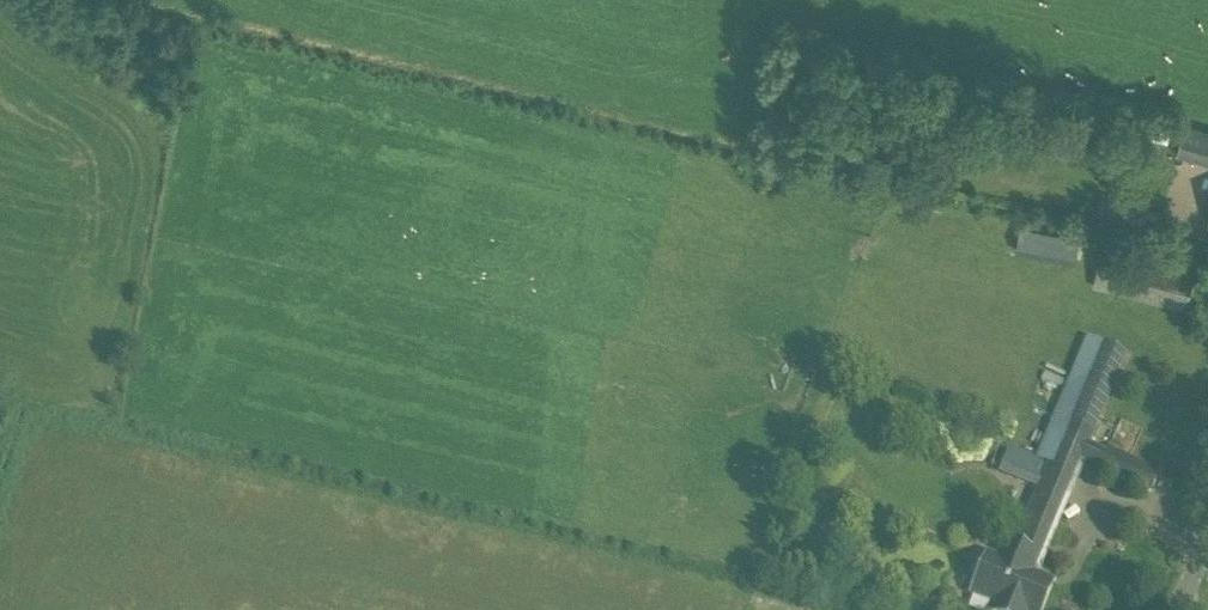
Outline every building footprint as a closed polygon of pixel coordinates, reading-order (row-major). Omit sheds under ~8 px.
[(1157,121),(1153,138),(1168,141),(1172,124),(1157,121)] [(1187,125),(1179,154),(1207,162),(1207,131),(1187,125)] [(1017,252),(1076,263),(1081,237),(1021,227),(1017,252)] [(1197,272),(1102,248),(1092,286),(1187,311),(1197,272)] [(985,556),(973,589),(999,599),(995,609),(1041,609),(1052,582),(1033,574),(1081,459),(1150,492),(1160,471),(1108,446),(1106,452),(1087,444),(1125,353),(1087,337),(1036,459),(1006,447),(998,468),(1037,484),(1012,545),(1004,542),(996,560),(985,556)]
